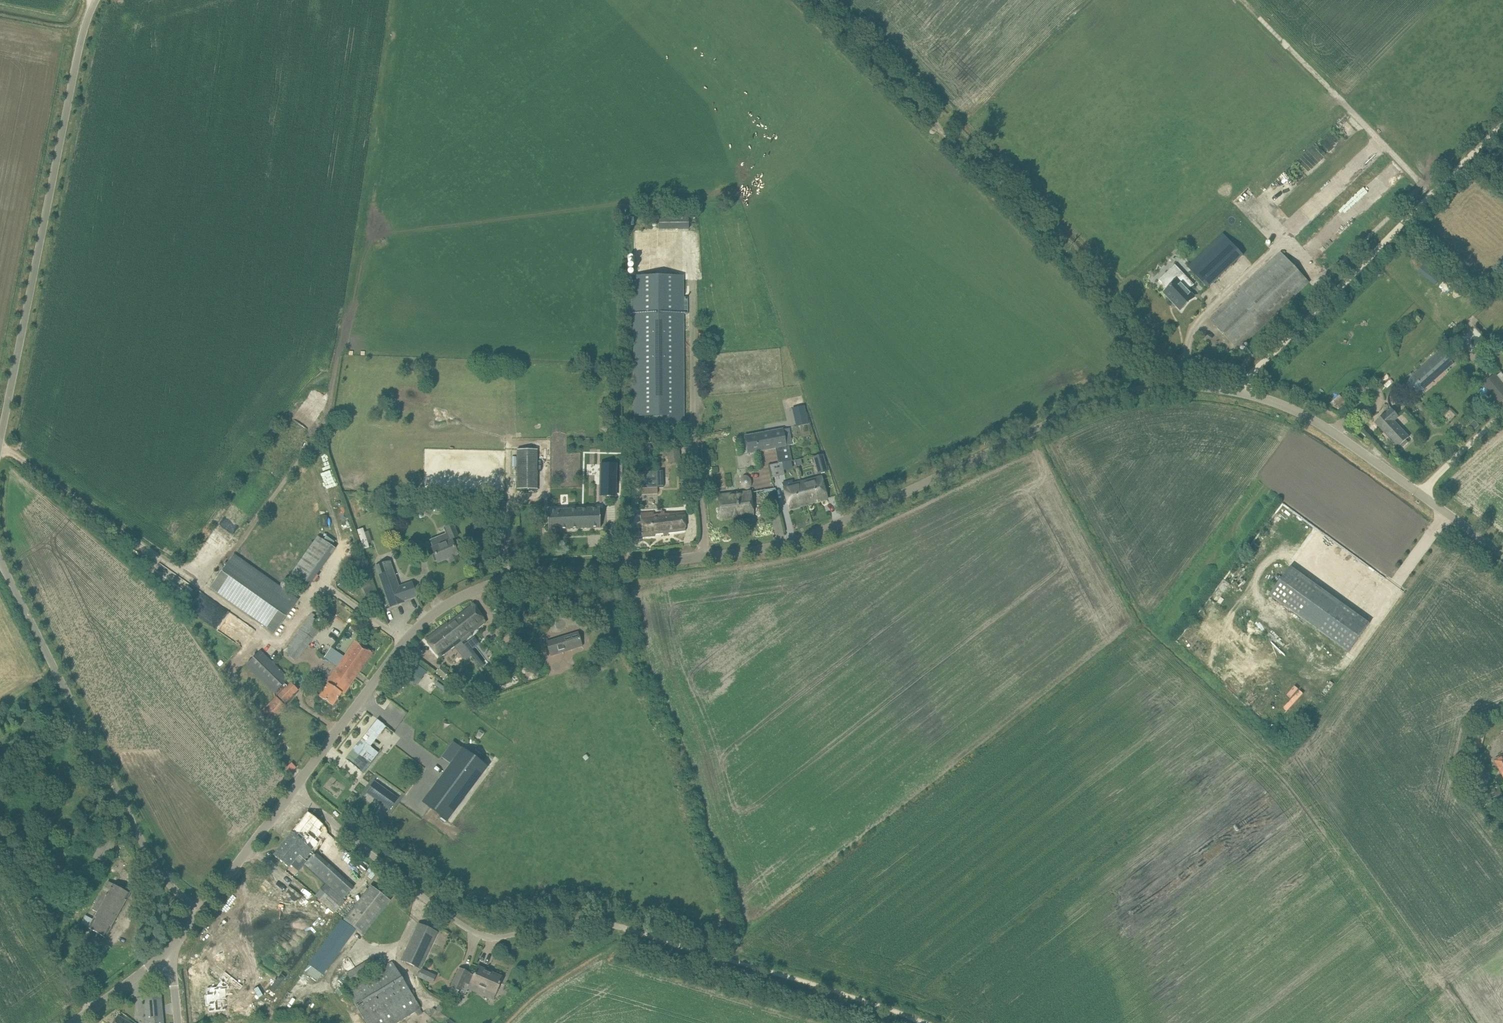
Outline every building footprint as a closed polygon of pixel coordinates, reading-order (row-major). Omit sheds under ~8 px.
[(689,213),(659,213),(659,229),(689,229),(689,213)] [(1210,319),(1238,349),(1309,282),(1281,252),(1210,319)] [(1217,280),(1200,262),(1191,270),(1208,289),(1217,280)] [(1175,267),(1160,281),(1169,290),(1165,293),(1181,309),(1194,297),(1188,290),(1191,287),(1192,286),(1175,267)] [(645,424),(683,424),(683,363),(683,280),(683,276),(644,276),(634,276),(635,424),(645,424)] [(1418,392),(1422,390),(1453,362),(1442,350),(1410,378),(1408,382),(1408,387),(1410,390),(1414,392),(1418,392)] [(1502,400),(1502,384),(1495,374),(1482,385),(1482,386),(1484,384),(1500,402),(1498,404),(1502,400)] [(1340,396),(1333,402),(1339,409),(1346,404),(1340,396)] [(796,426),(809,423),(805,404),(792,407),(796,426)] [(1399,417),(1392,409),(1387,413),(1386,412),(1375,423),(1398,447),(1401,445),(1402,447),(1408,442),(1406,440),(1409,437),(1394,421),(1399,417)] [(774,430),(744,435),(747,454),(775,449),(778,464),(782,463),(792,461),(789,445),(792,444),(789,427),(774,430)] [(663,457),(667,456),(668,464),(681,462),(679,446),(662,448),(663,457)] [(517,489),(538,489),(538,450),(517,450),(517,489)] [(825,454),(815,457),(819,470),(829,467),(825,454)] [(778,464),(771,465),(773,477),(785,475),(784,470),(782,463),(778,464)] [(616,464),(601,464),(600,496),(615,496),(616,464)] [(641,488),(658,488),(657,470),(641,471),(641,488)] [(827,498),(821,476),(801,482),(806,504),(827,498)] [(792,481),(782,484),(789,508),(806,504),(801,482),(793,484),(792,481)] [(742,516),(753,515),(752,505),(750,492),(718,496),(720,509),(721,519),(725,518),(725,516),(743,514),(743,516),(742,516)] [(547,510),(548,520),(548,530),(599,528),(599,508),(547,510)] [(654,534),(676,532),(686,531),(685,521),(684,511),(651,514),(651,512),(641,513),(643,537),(654,536),(654,534)] [(435,554),(432,555),(435,561),(437,560),(438,562),(449,557),(451,562),(458,559),(456,555),(457,554),(455,549),(453,545),(452,542),(451,539),(456,537),(451,524),(445,527),(447,533),(446,534),(440,536),(444,543),(433,548),(432,548),(434,552),(435,554)] [(317,534),(290,575),(309,587),(336,546),(317,534)] [(274,634),(298,600),(233,554),(209,588),(274,634)] [(387,598),(391,607),(417,597),(413,587),(411,582),(399,586),(390,560),(373,567),(387,598)] [(364,566),(356,568),(364,590),(372,587),(364,566)] [(461,641),(462,643),(472,635),(471,633),(487,621),(473,604),(448,624),(447,622),(425,639),(439,657),(461,641)] [(283,650),(297,660),(313,638),(309,635),(321,618),(312,612),(283,650)] [(1355,612),(1334,642),(1349,652),(1370,623),(1355,612)] [(501,613),(496,617),(500,624),(506,620),(501,613)] [(217,629),(241,645),(252,628),(234,616),(230,622),(227,620),(223,626),(220,624),(217,629)] [(581,642),(578,632),(547,642),(550,652),(551,656),(582,646),(581,642)] [(344,694),(373,653),(356,641),(328,682),(329,683),(320,696),(333,705),(342,693),(344,694)] [(274,694),(289,679),(260,650),(246,665),(274,694)] [(406,676),(417,684),(427,671),(416,662),(406,676)] [(450,673),(442,666),(437,672),(445,679),(446,677),(448,679),(451,676),(449,674),(450,673)] [(285,703),(298,690),(290,682),(277,695),(285,703)] [(272,721),(286,707),(276,696),(262,711),(272,721)] [(385,725),(377,719),(345,759),(362,773),(394,733),(385,725)] [(423,802),(447,820),(487,766),(463,748),(423,802)] [(1494,759),(1502,776),(1502,755),(1494,759)] [(367,792),(390,809),(398,798),(375,781),(367,792)] [(361,795),(387,814),(390,809),(364,791),(361,795)] [(274,855),(289,867),(299,855),(305,860),(327,831),(321,827),(323,825),(308,812),(274,855)] [(72,853),(67,843),(49,853),(55,863),(72,853)] [(315,852),(304,865),(327,885),(338,873),(315,852)] [(28,876),(33,873),(30,867),(25,870),(28,876)] [(130,893),(108,881),(93,909),(97,912),(89,928),(105,938),(130,893)] [(248,897),(242,904),(244,906),(243,907),(256,917),(262,910),(269,916),(271,912),(277,917),(287,905),(281,900),(282,899),(268,889),(266,892),(257,885),(251,893),(253,894),(249,898),(248,897)] [(344,920),(363,935),(390,900),(371,885),(344,920)] [(289,886),(283,893),(296,903),(301,896),(289,886)] [(320,900),(335,913),(345,901),(331,888),(320,900)] [(341,919),(332,931),(347,942),(356,930),(341,919)] [(420,966),(436,930),(419,922),(402,958),(420,966)] [(322,946),(308,965),(309,966),(322,975),(323,976),(337,956),(347,942),(332,931),(322,946)] [(357,982),(345,989),(366,1022),(398,1022),(421,1009),(392,961),(380,968),(373,957),(346,974),(353,984),(357,982)] [(205,996),(203,996),(204,1006),(206,1006),(207,1013),(224,1011),(223,1000),(225,1000),(224,987),(234,986),(237,988),(237,987),(241,983),(223,969),(214,963),(209,970),(217,976),(219,978),(215,984),(204,985),(205,996)] [(456,978),(452,987),(461,991),(463,986),(464,983),(469,985),(470,984),(479,989),(477,994),(492,1001),(498,987),(502,977),(478,967),(476,971),(474,975),(468,973),(469,972),(460,969),(456,978)] [(422,968),(418,977),(433,983),(437,974),(422,968)] [(147,1022),(164,1022),(161,992),(144,993),(147,1022)]
